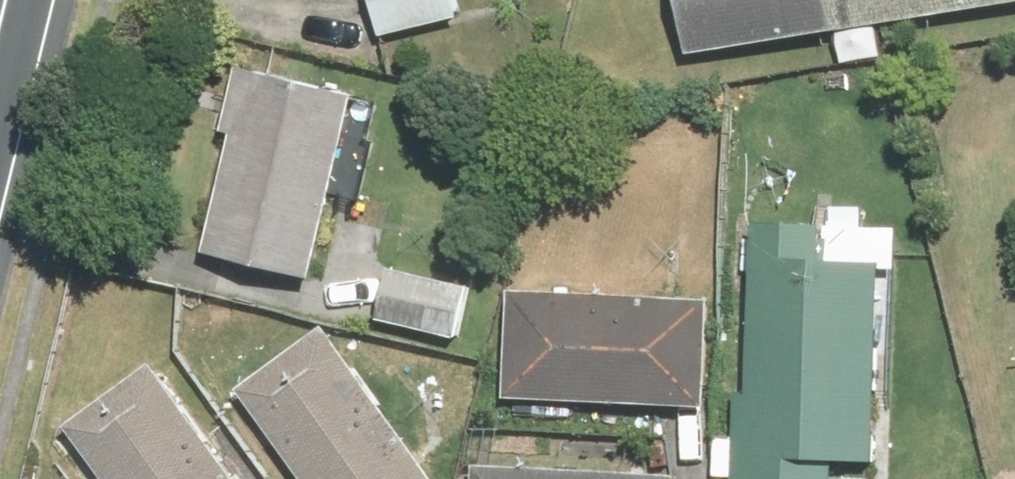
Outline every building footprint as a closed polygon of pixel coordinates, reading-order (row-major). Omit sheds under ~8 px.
[(390,37),(471,18),(467,0),(381,0),(390,37)] [(693,52),(1014,2),(1014,0),(685,0),(693,52)] [(366,95),(254,69),(213,252),(325,277),(366,95)] [(885,225),(839,223),(838,257),(803,256),(804,222),(763,221),(757,388),(743,387),(740,478),(886,478),(893,259),(884,259),(885,225)] [(476,284),(396,267),(386,315),(466,332),(476,284)] [(726,294),(520,286),(515,400),(721,408),(726,294)] [(336,324),(246,390),(312,478),(451,478),(336,324)] [(160,359),(62,434),(96,478),(252,478),(160,359)] [(479,461),(478,478),(687,478),(688,472),(479,461)]
